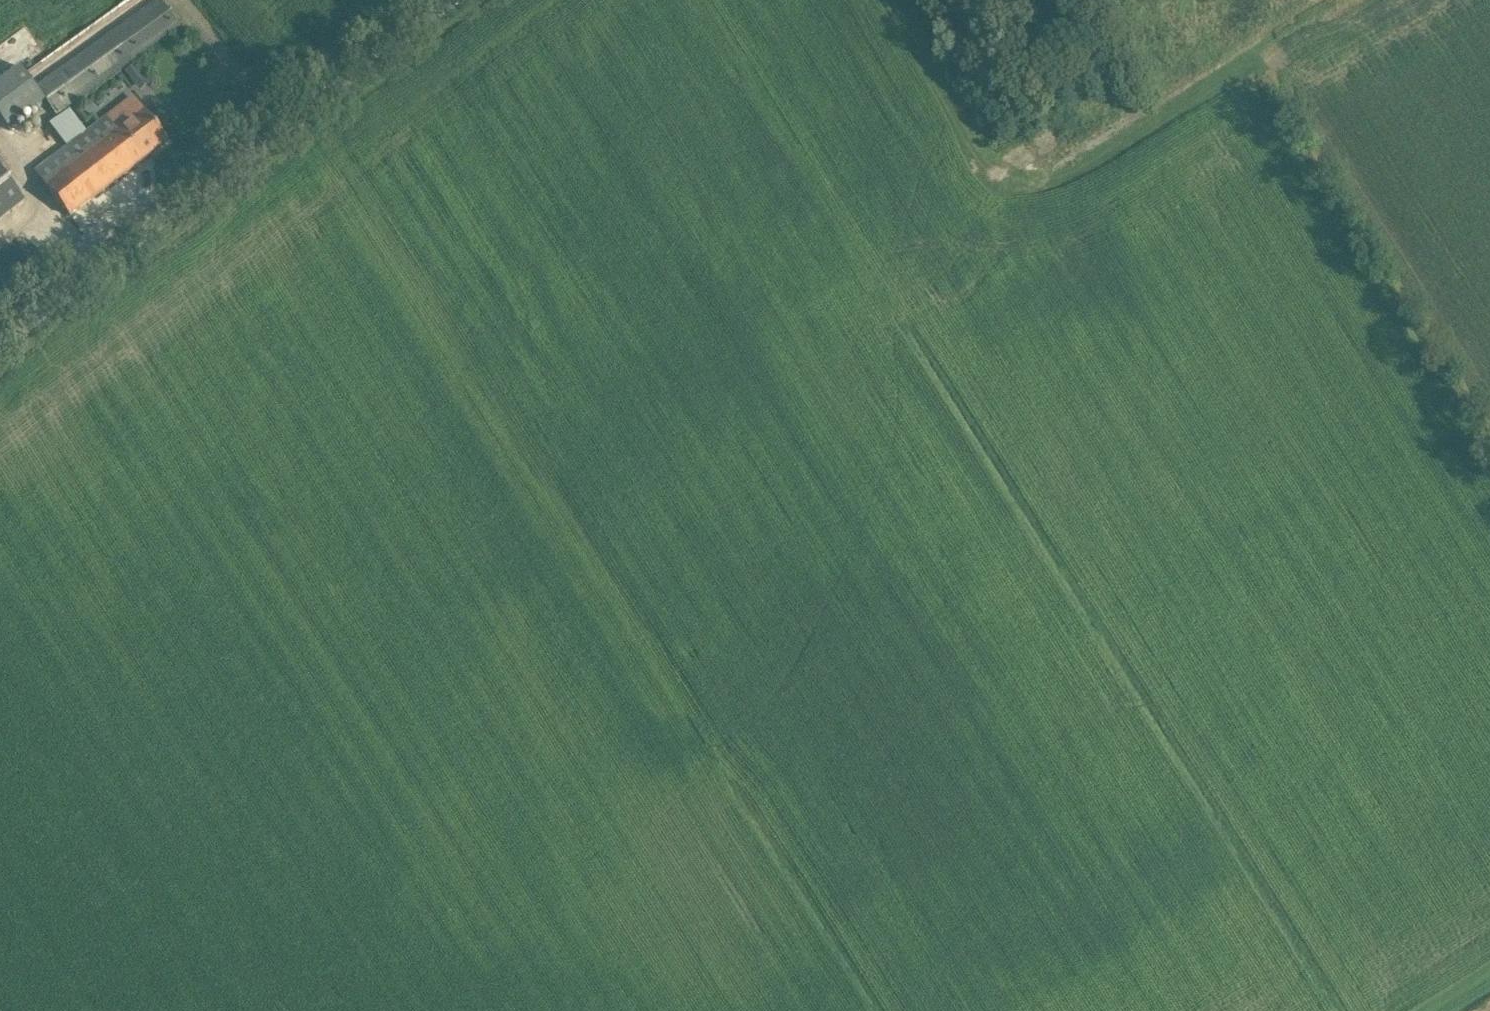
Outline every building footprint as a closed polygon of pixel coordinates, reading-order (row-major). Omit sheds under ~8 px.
[(46,82),(37,88),(47,102),(58,116),(179,26),(165,8),(119,42),(112,33),(46,82)] [(135,64),(126,71),(134,82),(142,75),(135,64)] [(143,109),(117,129),(45,184),(70,216),(168,141),(143,109)] [(69,109),(49,125),(67,148),(87,133),(69,109)] [(67,148),(36,172),(45,184),(117,129),(108,117),(87,133),(67,148)] [(26,201),(0,168),(0,221),(26,201)]
